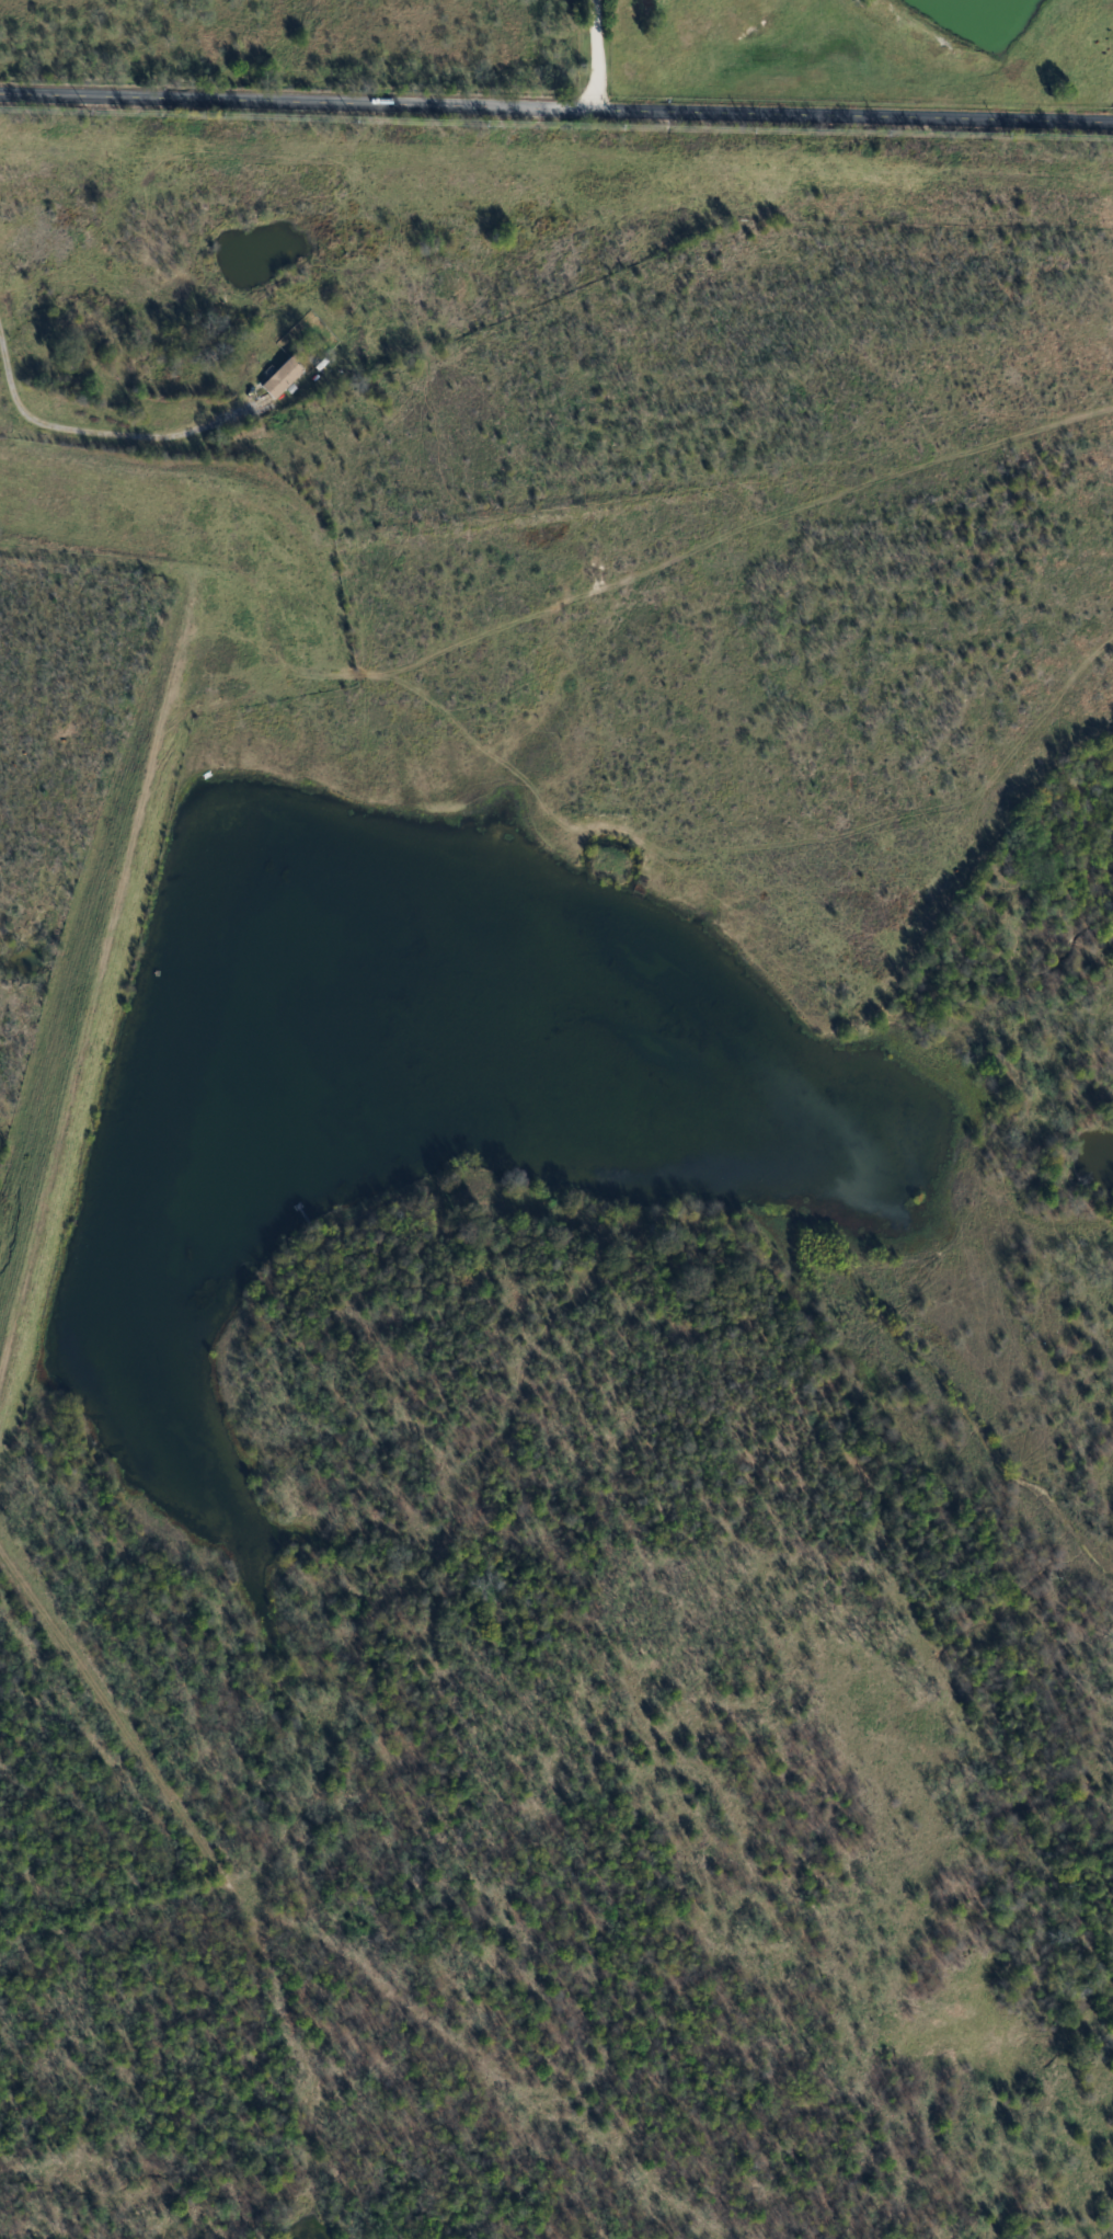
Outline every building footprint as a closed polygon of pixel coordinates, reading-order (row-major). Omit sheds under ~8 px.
[(308,366),(276,399),(262,385),(294,352),(308,366)]
